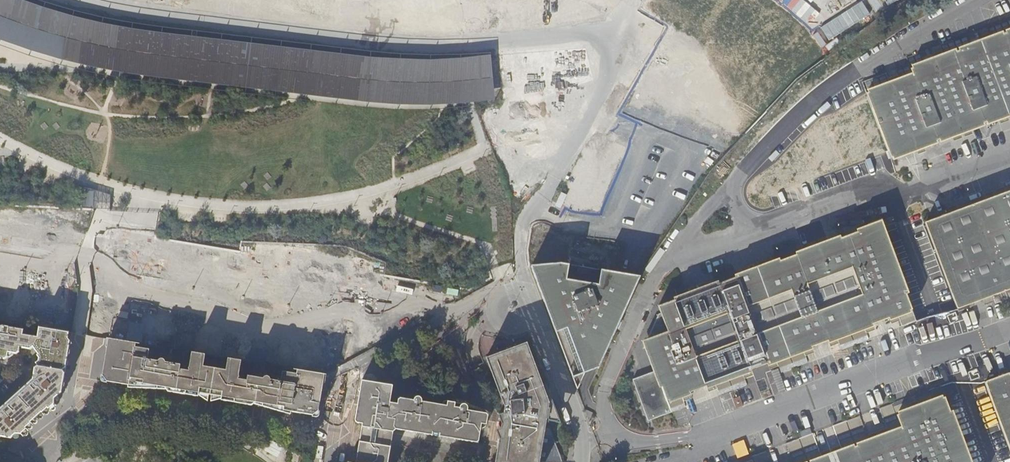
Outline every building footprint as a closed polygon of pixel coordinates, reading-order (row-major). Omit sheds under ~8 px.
[(471,54),(433,55),(400,54),(364,50),(294,42),(157,26),(125,21),(93,15),(56,5),(40,0),(0,0),(0,46),(29,56),(60,65),(91,73),(110,77),(119,78),(124,79),(159,84),(197,88),(204,89),(211,90),(261,96),(290,99),(300,100),(325,103),(364,108),(388,110),(409,110),(433,110),(439,110),(445,109),(461,108),(466,107),(482,104),(471,54)] [(863,94),(887,159),(1009,113),(1009,31),(914,67),(917,74),(863,94)] [(529,137),(546,134),(544,122),(527,125),(529,137)] [(598,214),(618,157),(588,146),(567,203),(598,214)] [(83,208),(96,208),(96,186),(83,182),(83,184),(76,183),(76,208),(83,208)] [(957,309),(1009,289),(1009,191),(925,223),(957,309)] [(739,373),(772,361),(800,350),(834,338),(861,328),(894,315),(909,310),(877,224),(655,306),(657,313),(655,314),(644,339),(639,341),(650,372),(629,379),(644,421),(668,412),(664,401),(678,396),(712,383),(739,373)] [(87,260),(81,260),(74,325),(79,314),(87,315),(90,287),(95,289),(131,293),(129,293),(192,299),(198,302),(225,305),(227,288),(231,279),(231,278),(217,272),(235,274),(236,260),(229,259),(230,247),(106,234),(91,268),(84,267),(87,260)] [(568,364),(578,390),(586,373),(599,368),(640,277),(601,270),(598,286),(566,281),(568,265),(562,264),(531,267),(535,278),(542,297),(551,318),(560,343),(568,364)] [(913,322),(909,310),(894,315),(898,327),(913,322)] [(60,393),(62,377),(69,341),(66,338),(67,333),(37,328),(35,337),(21,335),(22,330),(0,327),(0,360),(2,360),(3,360),(6,358),(6,354),(8,354),(14,354),(18,352),(18,349),(19,348),(29,350),(32,348),(37,354),(35,356),(37,359),(37,362),(34,364),(36,366),(33,368),(32,372),(31,379),(29,382),(0,407),(0,435),(4,436),(10,436),(14,432),(20,433),(45,409),(46,410),(52,404),(53,399),(60,393)] [(861,328),(834,338),(838,349),(865,339),(861,328)] [(240,379),(239,375),(242,362),(229,360),(227,370),(204,366),(206,356),(193,354),(191,368),(189,370),(190,370),(190,371),(181,370),(181,366),(166,363),(165,367),(158,366),(158,362),(147,361),(149,350),(135,348),(136,344),(112,340),(112,343),(109,343),(102,381),(126,385),(127,381),(154,386),(154,383),(161,384),(161,387),(173,389),(186,391),(186,395),(199,397),(200,394),(223,398),(222,401),(236,403),(237,400),(240,400),(252,402),(252,399),(260,400),(259,404),(272,405),(296,410),(295,413),(317,417),(321,397),(324,375),(297,371),(296,375),(283,373),(281,383),(271,381),(270,385),(263,384),(264,380),(248,377),(247,381),(239,380),(239,379),(240,379)] [(546,385),(542,386),(540,380),(532,359),(528,348),(527,344),(486,359),(492,376),(499,393),(504,408),(501,431),(496,461),(562,461),(556,444),(550,427),(547,430),(545,430),(546,422),(561,424),(549,394),(546,385)] [(800,350),(772,361),(776,372),(804,362),(800,350)] [(739,373),(712,383),(716,394),(743,384),(739,373)] [(1009,373),(984,382),(996,413),(1009,450),(1009,375),(1009,373)] [(359,441),(356,461),(387,461),(392,433),(396,430),(478,443),(479,437),(482,424),(486,424),(488,414),(487,413),(468,410),(467,407),(466,405),(464,404),(463,404),(461,405),(460,406),(459,408),(454,407),(455,402),(448,402),(447,406),(422,402),(421,399),(420,398),(419,398),(417,398),(415,398),(414,400),(414,401),(398,398),(397,404),(389,403),(392,386),(361,381),(359,396),(355,417),(355,421),(356,423),(362,425),(359,441)] [(876,408),(886,434),(899,429),(893,415),(941,397),(937,386),(876,408)] [(664,401),(668,412),(682,407),(678,396),(664,401)] [(941,397),(893,415),(899,429),(886,434),(866,441),(838,452),(819,459),(810,461),(965,461),(941,397)] [(829,426),(838,452),(866,441),(857,416),(829,426)] [(789,461),(810,461),(819,459),(809,433),(782,444),(789,461)] [(735,461),(766,461),(762,451),(735,461)]
